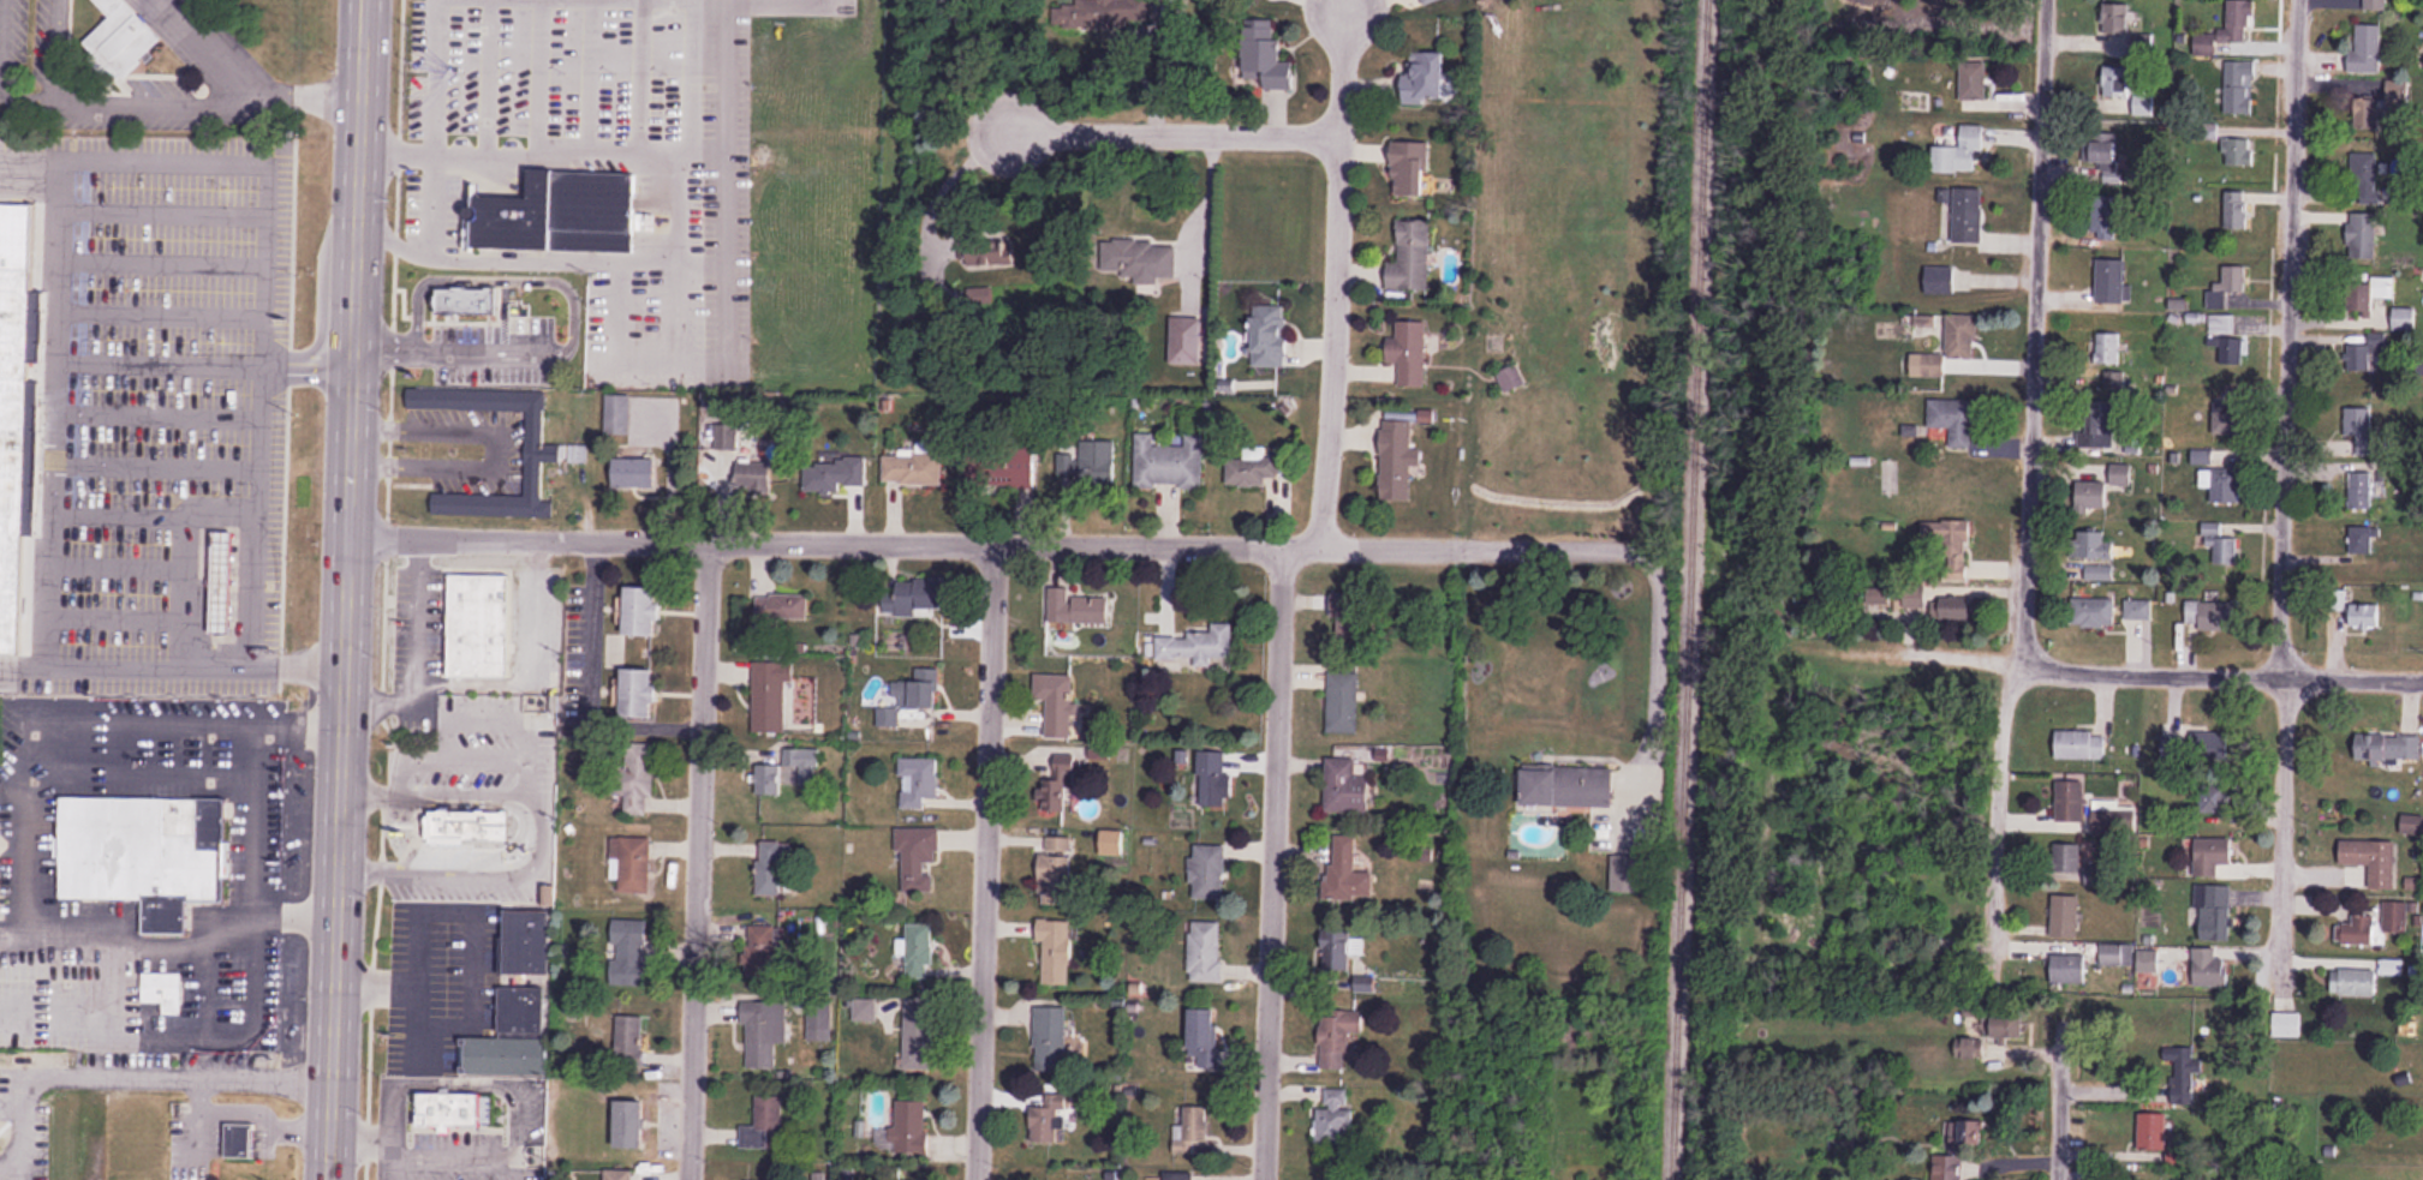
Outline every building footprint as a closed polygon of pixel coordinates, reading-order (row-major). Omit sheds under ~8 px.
[(127,0),(92,0),(109,17),(85,40),(82,48),(112,79),(118,82),(162,38),(126,2),(127,0)] [(1076,6),(1052,6),(1052,28),(1127,28),(1127,0),(1076,0),(1076,6)] [(2194,56),(2217,56),(2217,43),(2253,43),(2252,0),(2226,0),(2226,32),(2194,33),(2194,56)] [(2359,10),(2384,10),(2384,0),(2359,0),(2359,10)] [(2104,51),(2129,51),(2129,5),(2104,5),(2104,51)] [(1295,62),(1278,62),(1278,20),(1247,20),(1247,87),(1294,87),(1295,62)] [(2356,51),(2348,51),(2348,73),(2381,73),(2381,25),(2356,25),(2356,51)] [(1404,103),(1452,103),(1452,52),(1404,52),(1404,103)] [(2224,115),(2253,115),(2253,61),(2224,61),(2224,115)] [(1987,62),(1960,62),(1960,101),(1987,101),(1987,62)] [(2133,115),(2151,114),(2151,98),(2138,98),(2137,67),(2103,67),(2104,99),(2133,99),(2133,115)] [(2409,80),(2387,80),(2387,98),(2353,98),(2353,127),(2409,127),(2409,80)] [(1934,172),(1976,172),(1976,150),(1984,150),(1984,125),(1960,125),(1960,146),(1934,146),(1934,172)] [(2091,164),(2118,164),(2118,133),(2091,133),(2091,164)] [(2252,166),(2252,139),(2223,139),(2223,166),(2252,166)] [(1392,196),(1427,196),(1427,141),(1392,141),(1392,196)] [(2378,153),(2352,152),(2351,198),(2377,199),(2378,153)] [(475,197),(473,248),(633,251),(634,173),(530,172),(530,197),(475,197)] [(1983,188),(1947,188),(1947,240),(1983,240),(1983,188)] [(2224,230),(2248,230),(2248,192),(2224,192),(2224,230)] [(2093,196),(2093,236),(2119,236),(2119,196),(2093,196)] [(18,657),(0,656),(0,202),(30,203),(22,517),(18,657)] [(2349,214),(2349,260),(2377,260),(2377,214),(2349,214)] [(1429,290),(1430,221),(1399,221),(1398,262),(1388,262),(1388,290),(1429,290)] [(1176,243),(1117,243),(1118,281),(1176,281),(1176,243)] [(2097,303),(2130,303),(2130,260),(2097,260),(2097,303)] [(2223,284),(2209,284),(2209,310),(2227,310),(2228,294),(2245,295),(2246,266),(2224,265),(2223,284)] [(1924,292),(1980,292),(1980,269),(1924,269),(1924,292)] [(432,276),(432,315),(494,315),(494,276),(432,276)] [(2394,299),(2394,278),(2351,278),(2351,320),(2376,320),(2376,299),(2394,299)] [(1286,367),(1285,306),(1252,306),(1253,368),(1286,367)] [(2416,308),(2392,308),(2392,332),(2416,332),(2416,308)] [(1976,359),(1977,314),(1947,314),(1947,355),(1911,354),(1911,376),(1945,377),(1945,359),(1976,359)] [(1169,319),(1169,365),(1201,365),(1201,319),(1169,319)] [(1426,321),(1396,321),(1396,338),(1387,338),(1387,364),(1398,364),(1398,387),(1425,388),(1426,321)] [(2121,364),(2121,333),(2096,333),(2096,364),(2121,364)] [(2246,339),(2210,339),(2210,348),(2220,348),(2220,366),(2246,366),(2246,339)] [(2380,361),(2385,361),(2385,343),(2348,343),(2348,371),(2380,371),(2380,361)] [(2124,374),(2101,375),(2102,394),(2125,393),(2124,374)] [(544,390),(406,389),(406,409),(526,411),(525,495),(432,493),(431,515),(553,516),(553,501),(541,501),(542,461),(583,462),(583,444),(544,443),(544,390)] [(605,434),(630,434),(630,395),(605,395),(605,434)] [(2212,436),(2244,436),(2244,397),(2212,397),(2212,436)] [(1950,448),(1974,448),(1974,400),(1929,400),(1929,429),(1950,429),(1950,448)] [(2134,422),(2112,402),(2082,436),(2104,456),(2134,422)] [(2345,438),(2357,438),(2357,456),(2374,456),(2374,409),(2345,408),(2345,438)] [(1380,501),(1410,502),(1411,468),(1421,468),(1422,450),(1411,450),(1412,422),(1382,421),(1380,501)] [(716,450),(736,450),(736,426),(716,426),(716,450)] [(1202,490),(1203,435),(1186,435),(1185,447),(1154,446),(1154,434),(1135,434),(1135,489),(1202,490)] [(1114,441),(1081,441),(1081,484),(1114,484),(1114,441)] [(2192,464),(2212,464),(2212,450),(2192,450),(2192,464)] [(981,489),(1034,489),(1034,453),(981,453),(981,489)] [(1076,453),(1058,453),(1058,476),(1076,476),(1076,453)] [(942,485),(943,455),(883,454),(883,484),(942,485)] [(656,459),(614,459),(614,487),(656,487),(656,459)] [(866,459),(804,459),(804,490),(866,489),(866,459)] [(1227,459),(1227,485),(1276,486),(1276,460),(1227,459)] [(737,491),(771,491),(771,463),(737,463),(737,491)] [(2131,464),(2111,464),(2111,485),(2131,485),(2131,464)] [(2349,511),(2373,511),(2373,466),(2349,466),(2349,511)] [(2200,487),(2212,487),(2212,504),(2242,504),(2242,469),(2200,469),(2200,487)] [(2106,483),(2077,483),(2077,511),(2106,511),(2106,483)] [(1969,521),(1942,521),(1942,580),(1969,580),(1969,521)] [(2237,538),(2222,538),(2222,523),(2203,523),(2203,549),(2212,549),(2212,564),(2237,564),(2237,538)] [(2350,555),(2372,555),(2372,527),(2350,527),(2350,555)] [(2106,541),(2106,531),(2078,531),(2078,559),(2115,559),(2115,541),(2106,541)] [(213,532),(209,630),(228,630),(232,532),(213,532)] [(446,563),(511,564),(511,673),(443,673),(446,563)] [(2113,565),(2084,565),(2084,579),(2112,579),(2113,565)] [(884,581),(884,615),(943,615),(943,581),(884,581)] [(1905,607),(1924,607),(1924,585),(1905,585),(1905,607)] [(1899,606),(1899,586),(1868,586),(1868,606),(1899,606)] [(659,636),(659,587),(626,587),(626,636),(659,636)] [(755,619),(808,619),(808,595),(755,594),(755,619)] [(1973,621),(1973,597),(1933,597),(1933,621),(1973,621)] [(1073,598),(1073,625),(1109,625),(1109,598),(1073,598)] [(2115,598),(2072,598),(2072,626),(2115,626),(2115,598)] [(2151,598),(2125,598),(2125,619),(2151,619),(2151,598)] [(1358,600),(1331,610),(1341,639),(1367,630),(1358,600)] [(2237,601),(2187,601),(2187,624),(2199,624),(2199,630),(2237,630),(2237,601)] [(2381,628),(2380,604),(2350,605),(2351,629),(2381,628)] [(1195,659),(1195,668),(1212,668),(1212,659),(1232,659),(1232,624),(1212,624),(1212,636),(1157,636),(1157,659),(1195,659)] [(604,668),(623,668),(623,634),(604,634),(604,668)] [(752,663),(752,733),(785,733),(785,681),(793,681),(793,663),(752,663)] [(938,708),(938,668),(914,668),(914,687),(909,687),(909,708),(938,708)] [(654,669),(623,669),(623,718),(654,718),(654,669)] [(1327,674),(1327,734),(1357,734),(1357,674),(1327,674)] [(1073,675),(1044,675),(1044,727),(1073,727),(1073,675)] [(2105,759),(2105,731),(2056,731),(2056,759),(2105,759)] [(2191,760),(2230,760),(2230,732),(2191,732),(2191,760)] [(2358,763),(2419,763),(2419,734),(2358,734),(2358,763)] [(2186,735),(2161,735),(2161,761),(2186,761),(2186,735)] [(652,744),(624,743),(624,770),(612,770),(612,796),(625,796),(624,817),(651,817),(652,744)] [(820,749),(793,750),(795,787),(821,786),(820,749)] [(1225,807),(1225,753),(1199,753),(1199,807),(1225,807)] [(1070,813),(1071,755),(1053,755),(1053,781),(1038,781),(1037,812),(1070,813)] [(938,759),(900,759),(900,810),(924,810),(924,798),(938,798),(938,759)] [(1369,774),(1358,774),(1359,760),(1326,760),(1325,813),(1369,814),(1369,774)] [(784,795),(784,764),(756,764),(756,795),(784,795)] [(1614,768),(1523,767),(1522,807),(1614,808),(1614,768)] [(2084,782),(2057,782),(2057,822),(2084,822),(2084,782)] [(2198,813),(2227,813),(2227,790),(2198,790),(2198,813)] [(425,796),(425,839),(511,839),(511,796),(425,796)] [(60,900),(142,900),(142,935),(186,935),(186,902),(219,903),(219,799),(61,798),(60,900)] [(2135,811),(2117,811),(2117,807),(2092,807),(2092,831),(2135,831),(2135,811)] [(902,853),(902,893),(931,893),(931,863),(939,863),(939,828),(895,829),(895,853),(902,853)] [(1355,874),(1356,836),(1330,835),(1330,898),(1373,899),(1374,874),(1355,874)] [(1071,898),(1073,837),(1040,837),(1039,897),(1071,898)] [(651,894),(651,838),(610,838),(610,880),(619,880),(619,894),(651,894)] [(2195,839),(2195,877),(2218,877),(2218,865),(2232,865),(2232,839),(2195,839)] [(2395,840),(2342,840),(2341,866),(2370,867),(2370,889),(2394,890),(2395,840)] [(781,897),(782,860),(792,860),(792,843),(757,842),(756,896),(781,897)] [(2080,845),(2055,845),(2055,884),(2080,884),(2080,845)] [(1225,899),(1225,846),(1191,846),(1191,899),(1225,899)] [(1612,858),(1612,895),(1637,895),(1637,858),(1612,858)] [(2230,941),(2230,885),(2197,885),(2196,941),(2230,941)] [(2078,939),(2078,896),(2052,896),(2052,939),(2078,939)] [(2407,933),(2407,902),(2381,902),(2381,933),(2407,933)] [(550,912),(503,912),(502,975),(550,975),(550,912)] [(2375,916),(2352,916),(2352,924),(2342,924),(2342,945),(2375,945),(2375,916)] [(612,920),(610,986),(647,987),(649,921),(612,920)] [(1042,943),(1042,985),(1070,985),(1070,921),(1037,921),(1037,943),(1042,943)] [(1221,982),(1221,922),(1189,922),(1189,982),(1221,982)] [(897,939),(897,961),(905,961),(905,979),(930,979),(930,925),(905,925),(905,939),(897,939)] [(775,926),(746,926),(746,977),(775,977),(775,926)] [(1352,970),(1351,930),(1321,930),(1322,971),(1352,970)] [(2132,965),(2132,948),(2119,948),(2119,965),(2132,965)] [(2194,988),(2228,988),(2228,960),(2216,960),(2216,949),(2194,949),(2194,988)] [(2086,956),(2053,956),(2053,984),(2086,984),(2086,956)] [(2377,970),(2332,970),(2332,996),(2377,996),(2377,970)] [(142,1004),(162,1004),(162,1016),(180,1016),(180,974),(142,974),(142,1004)] [(500,987),(499,1034),(545,1034),(547,987),(500,987)] [(743,1001),(743,1069),(775,1069),(775,1044),(786,1044),(786,1001),(743,1001)] [(807,1041),(831,1041),(831,1001),(807,1001),(807,1041)] [(1065,1007),(1034,1007),(1034,1071),(1065,1072),(1065,1007)] [(1188,1070),(1218,1070),(1218,1009),(1188,1009),(1188,1070)] [(1320,1068),(1349,1068),(1350,1033),(1363,1033),(1363,1010),(1320,1010),(1320,1068)] [(2275,1012),(2275,1037),(2301,1037),(2301,1012),(2275,1012)] [(2024,1039),(2024,1013),(1993,1013),(1993,1039),(2024,1039)] [(644,1016),(616,1016),(616,1067),(644,1067),(644,1016)] [(922,1029),(905,1029),(905,1054),(922,1054),(922,1029)] [(465,1074),(549,1076),(549,1038),(466,1037),(465,1074)] [(1954,1058),(1984,1058),(1984,1038),(1954,1038),(1954,1058)] [(2201,1049),(2165,1049),(2165,1065),(2176,1065),(2176,1076),(2201,1076),(2201,1049)] [(1315,1107),(1315,1144),(1350,1144),(1351,1089),(1324,1088),(1323,1108),(1315,1107)] [(417,1090),(417,1112),(412,1112),(412,1125),(428,1125),(428,1121),(438,1122),(438,1130),(447,1130),(447,1121),(477,1121),(477,1091),(417,1090)] [(739,1149),(780,1150),(781,1094),(754,1094),(754,1126),(740,1126),(739,1149)] [(1064,1094),(1045,1094),(1045,1107),(1031,1107),(1031,1144),(1064,1144),(1064,1094)] [(896,1101),(895,1128),(891,1128),(890,1153),(926,1154),(927,1101),(896,1101)] [(616,1149),(644,1149),(644,1102),(616,1102),(616,1149)] [(1174,1126),(1174,1154),(1207,1154),(1207,1106),(1183,1106),(1183,1126),(1174,1126)] [(2167,1114),(2140,1114),(2140,1145),(2167,1145),(2167,1114)] [(225,1119),(255,1119),(255,1155),(225,1154),(225,1119)] [(1982,1145),(1982,1121),(1960,1121),(1960,1145),(1982,1145)] [(1962,1155),(1930,1155),(1930,1179),(1962,1179),(1962,1155)] [(602,1170),(603,1179),(635,1179),(635,1169),(602,1170)]
